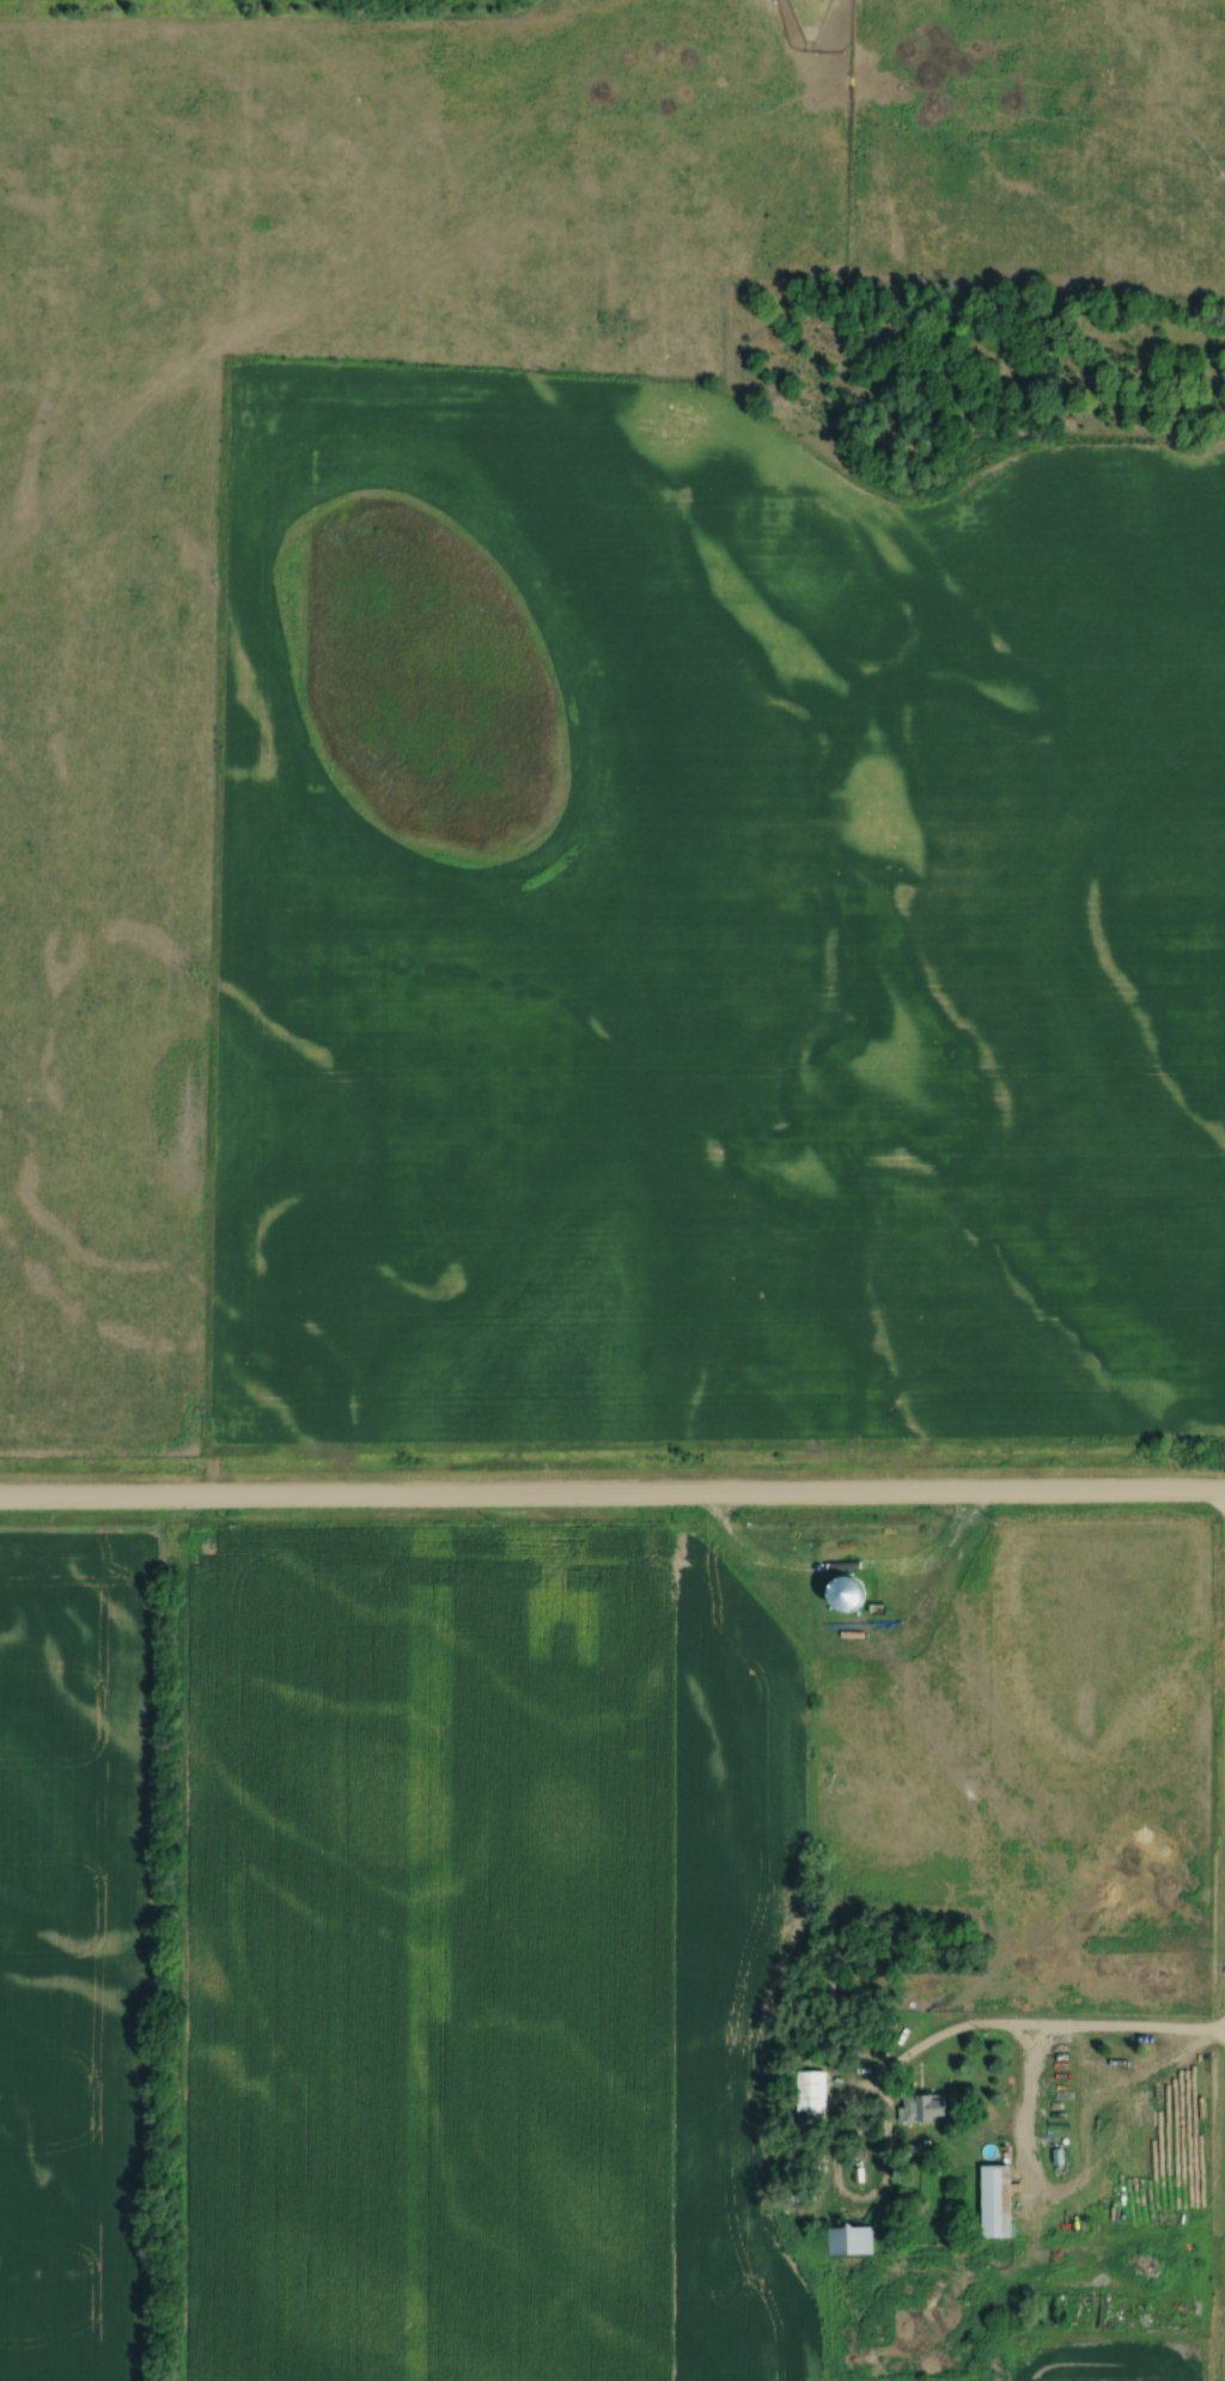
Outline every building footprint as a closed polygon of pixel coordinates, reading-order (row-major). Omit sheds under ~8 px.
[(826,2069),(797,2069),(797,2113),(826,2113),(826,2069)] [(901,2120),(946,2120),(946,2095),(901,2095),(901,2120)] [(1012,2164),(982,2164),(982,2237),(1012,2237),(1012,2164)] [(873,2254),(873,2226),(828,2226),(828,2254),(873,2254)]
